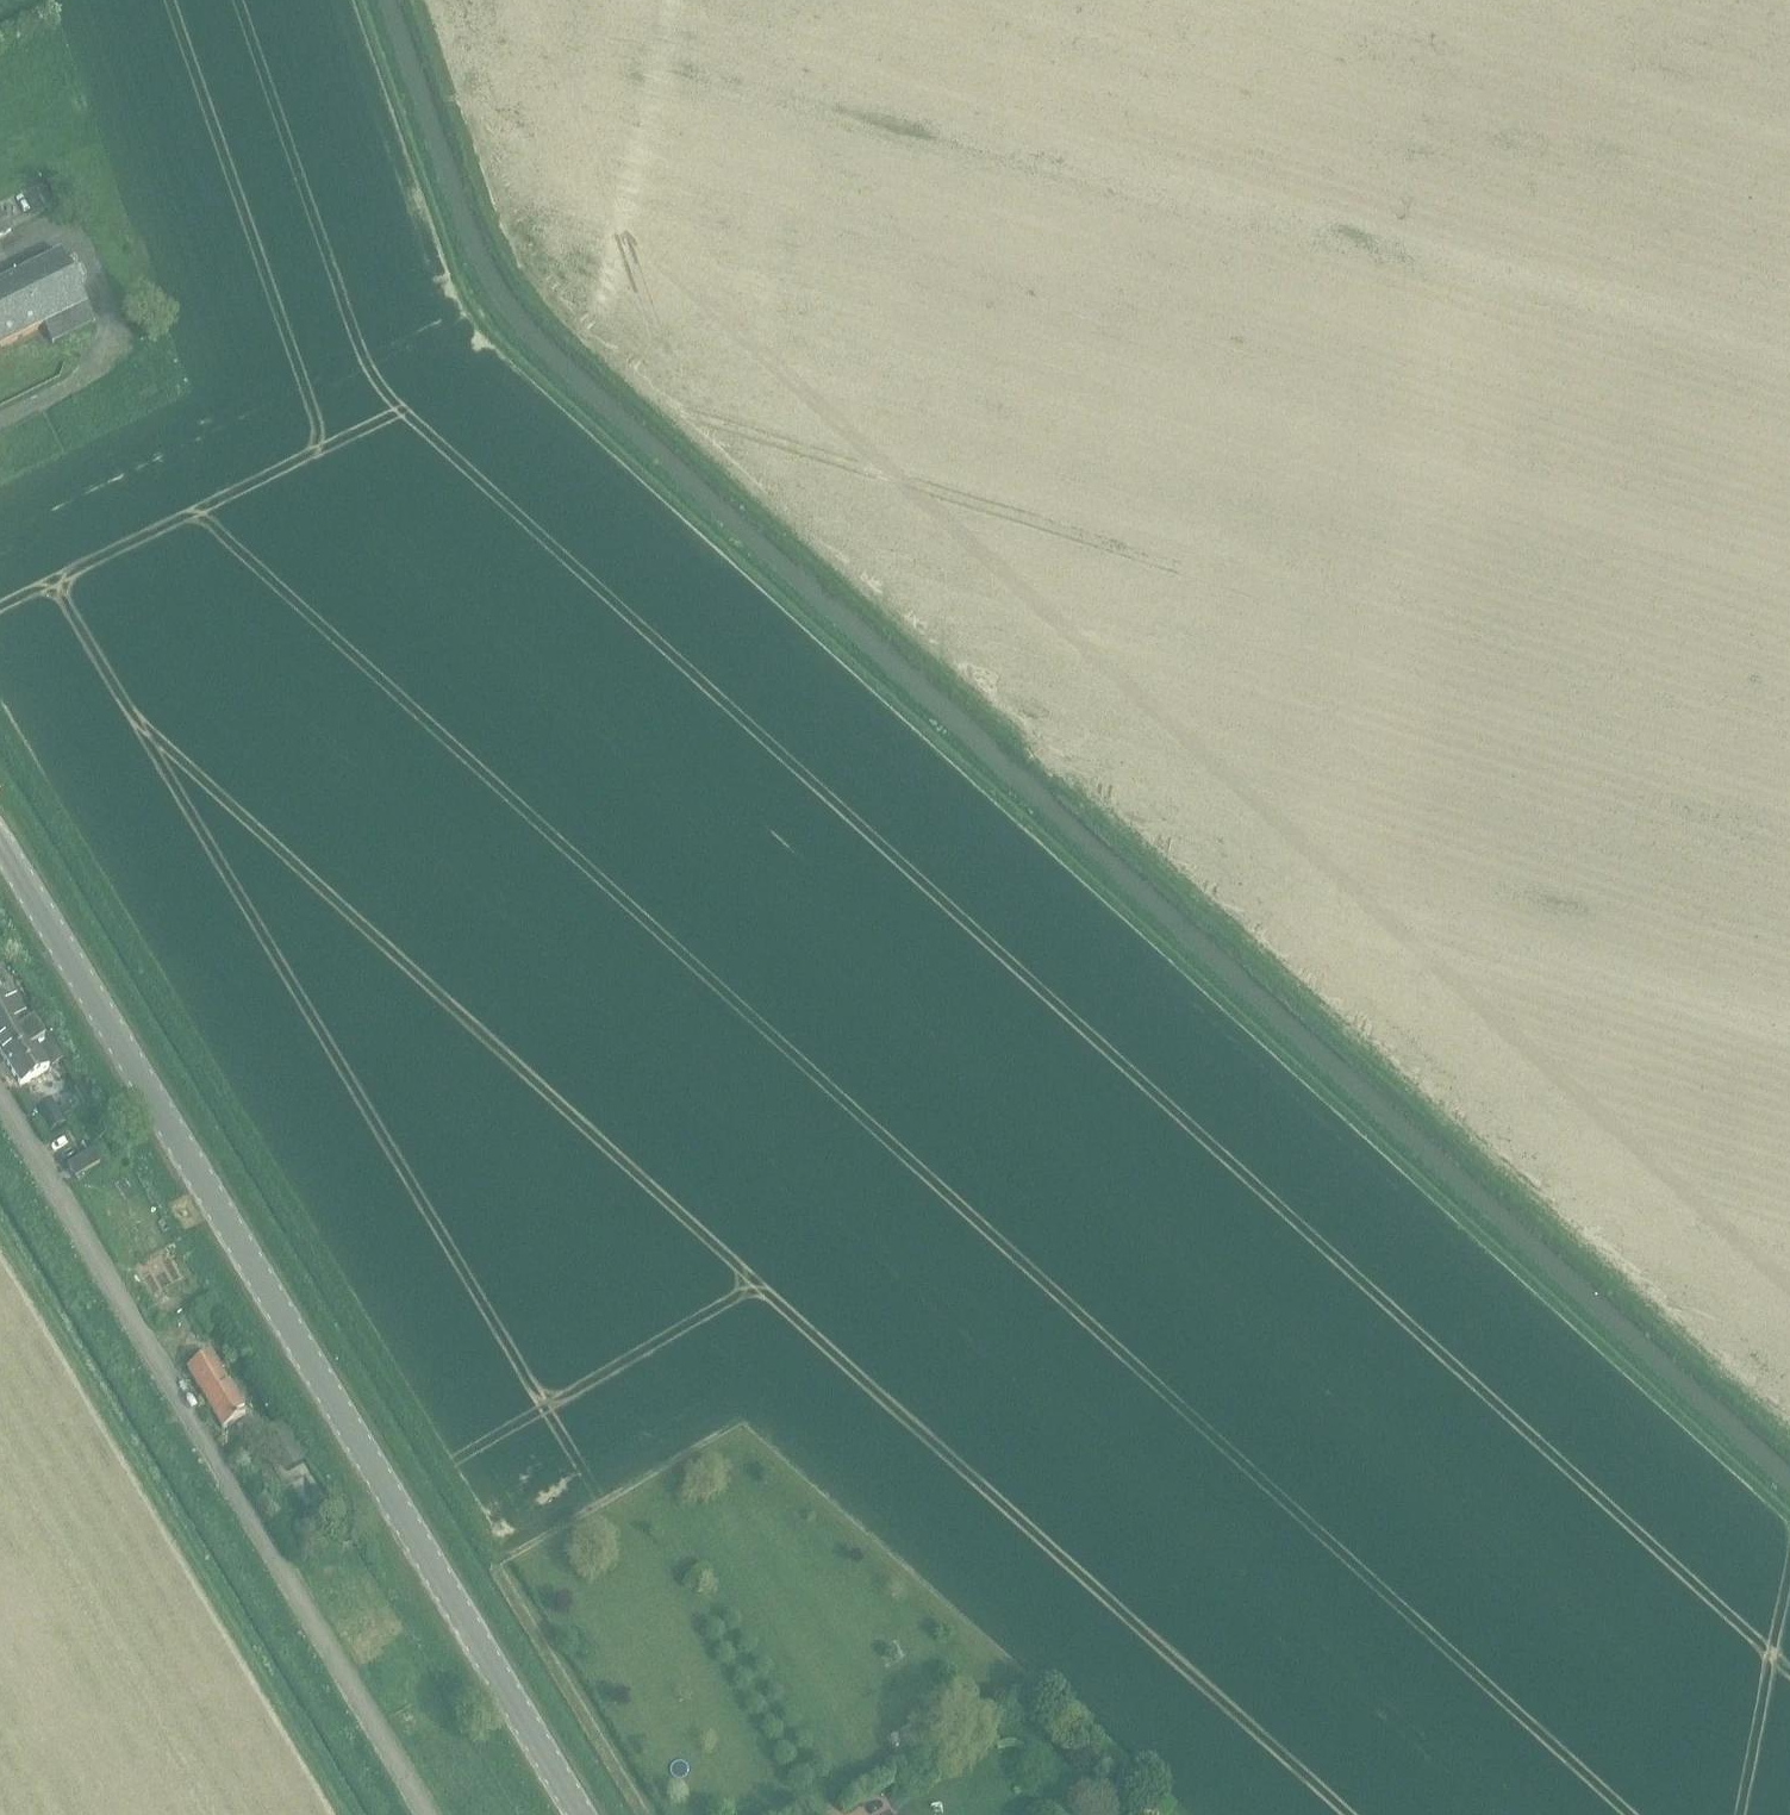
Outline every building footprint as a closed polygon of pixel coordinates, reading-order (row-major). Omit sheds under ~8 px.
[(10,231),(0,210),(0,236),(10,231)] [(44,326),(52,342),(95,321),(61,252),(0,283),(0,347),(44,326)] [(10,1029),(10,1030),(25,1022),(29,1019),(16,997),(0,1006),(0,1034),(10,1029)] [(4,1059),(41,1039),(29,1019),(25,1022),(10,1030),(10,1029),(0,1034),(0,1052),(4,1059)] [(41,1039),(4,1059),(19,1085),(50,1067),(63,1059),(49,1034),(41,1039)] [(58,1109),(42,1118),(49,1130),(65,1121),(58,1109)] [(67,1164),(74,1177),(100,1163),(92,1150),(67,1164)] [(212,1320),(226,1315),(218,1295),(204,1301),(212,1320)] [(229,1391),(236,1387),(234,1382),(226,1386),(209,1356),(188,1367),(222,1427),(242,1416),(229,1391)] [(281,1425),(261,1436),(283,1473),(302,1462),(281,1425)]
